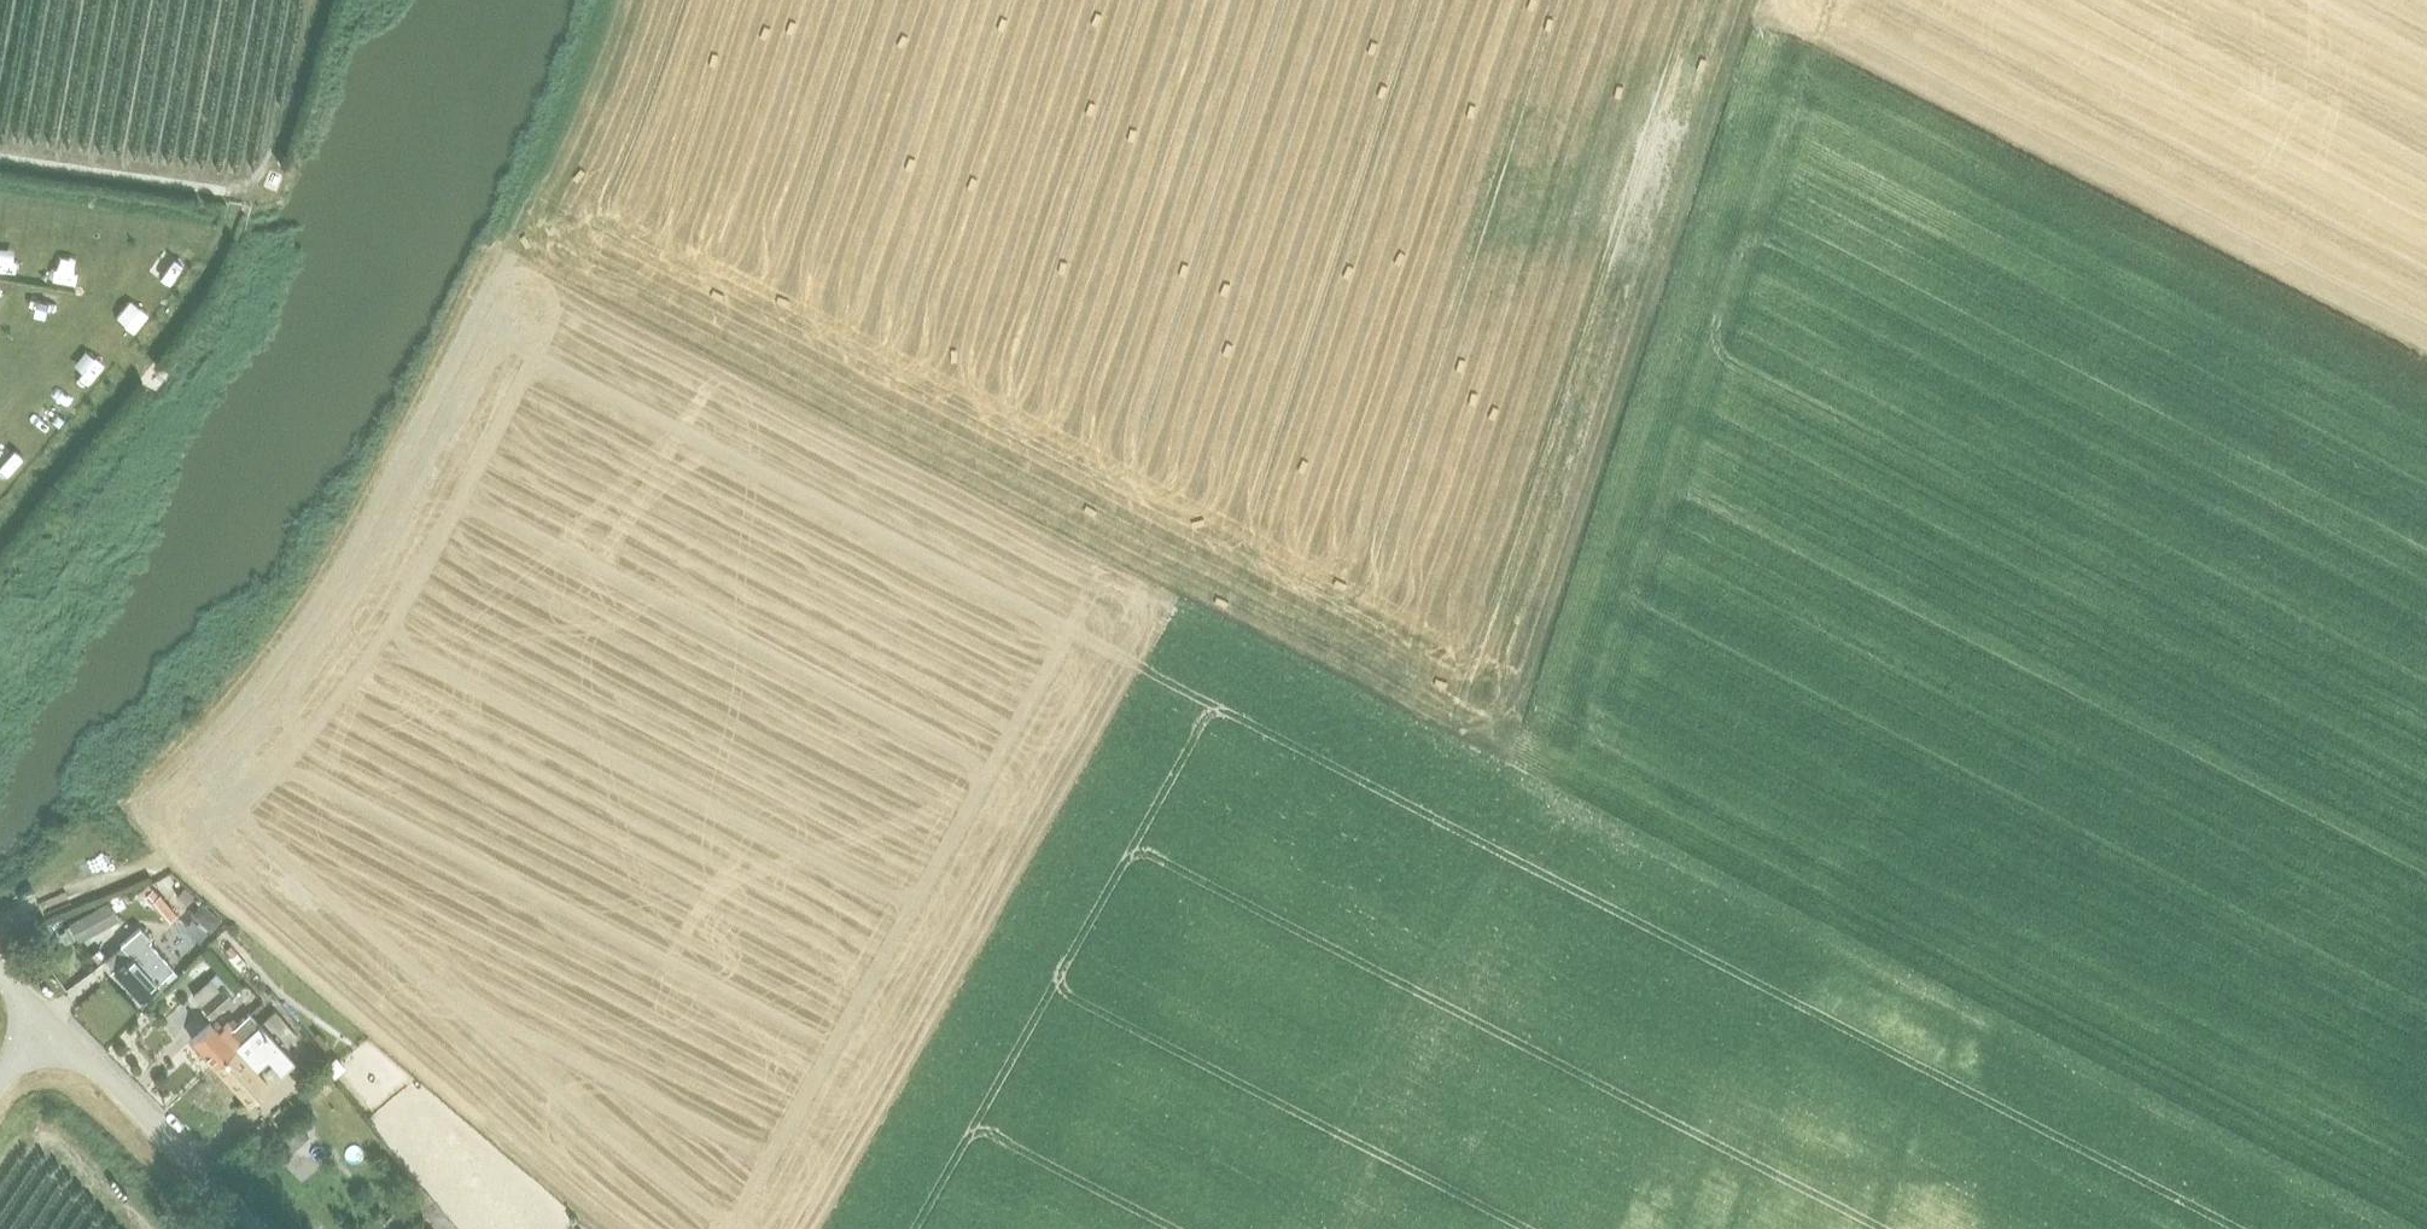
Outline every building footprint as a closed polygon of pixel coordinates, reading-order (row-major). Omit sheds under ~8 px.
[(184,885),(176,894),(186,902),(193,893),(184,885)] [(167,920),(178,911),(161,891),(159,893),(153,887),(147,891),(145,893),(152,899),(151,900),(167,920)] [(201,904),(191,916),(209,931),(219,920),(201,904)] [(96,906),(70,921),(80,939),(106,925),(96,906)] [(176,972),(172,967),(173,966),(148,939),(151,936),(142,926),(122,943),(131,953),(114,967),(141,996),(149,989),(153,994),(158,989),(176,972)] [(229,946),(223,950),(229,957),(227,959),(238,971),(246,965),(235,952),(229,946)] [(199,962),(186,976),(194,984),(208,970),(199,962)] [(201,1004),(211,1016),(233,996),(223,984),(219,987),(210,976),(192,992),(201,1003),(201,1004)] [(249,1011),(234,1026),(230,1021),(220,1030),(212,1022),(194,1039),(216,1064),(257,1026),(256,1025),(259,1023),(249,1011)] [(257,1026),(216,1064),(250,1101),(269,1083),(255,1068),(267,1058),(280,1072),(293,1061),(259,1023),(256,1025),(257,1026)] [(335,1052),(324,1061),(334,1073),(345,1064),(335,1052)] [(296,1126),(278,1142),(289,1153),(307,1137),(296,1126)] [(367,1228),(403,1228),(406,1227),(394,1214),(387,1220),(382,1215),(367,1228)]
